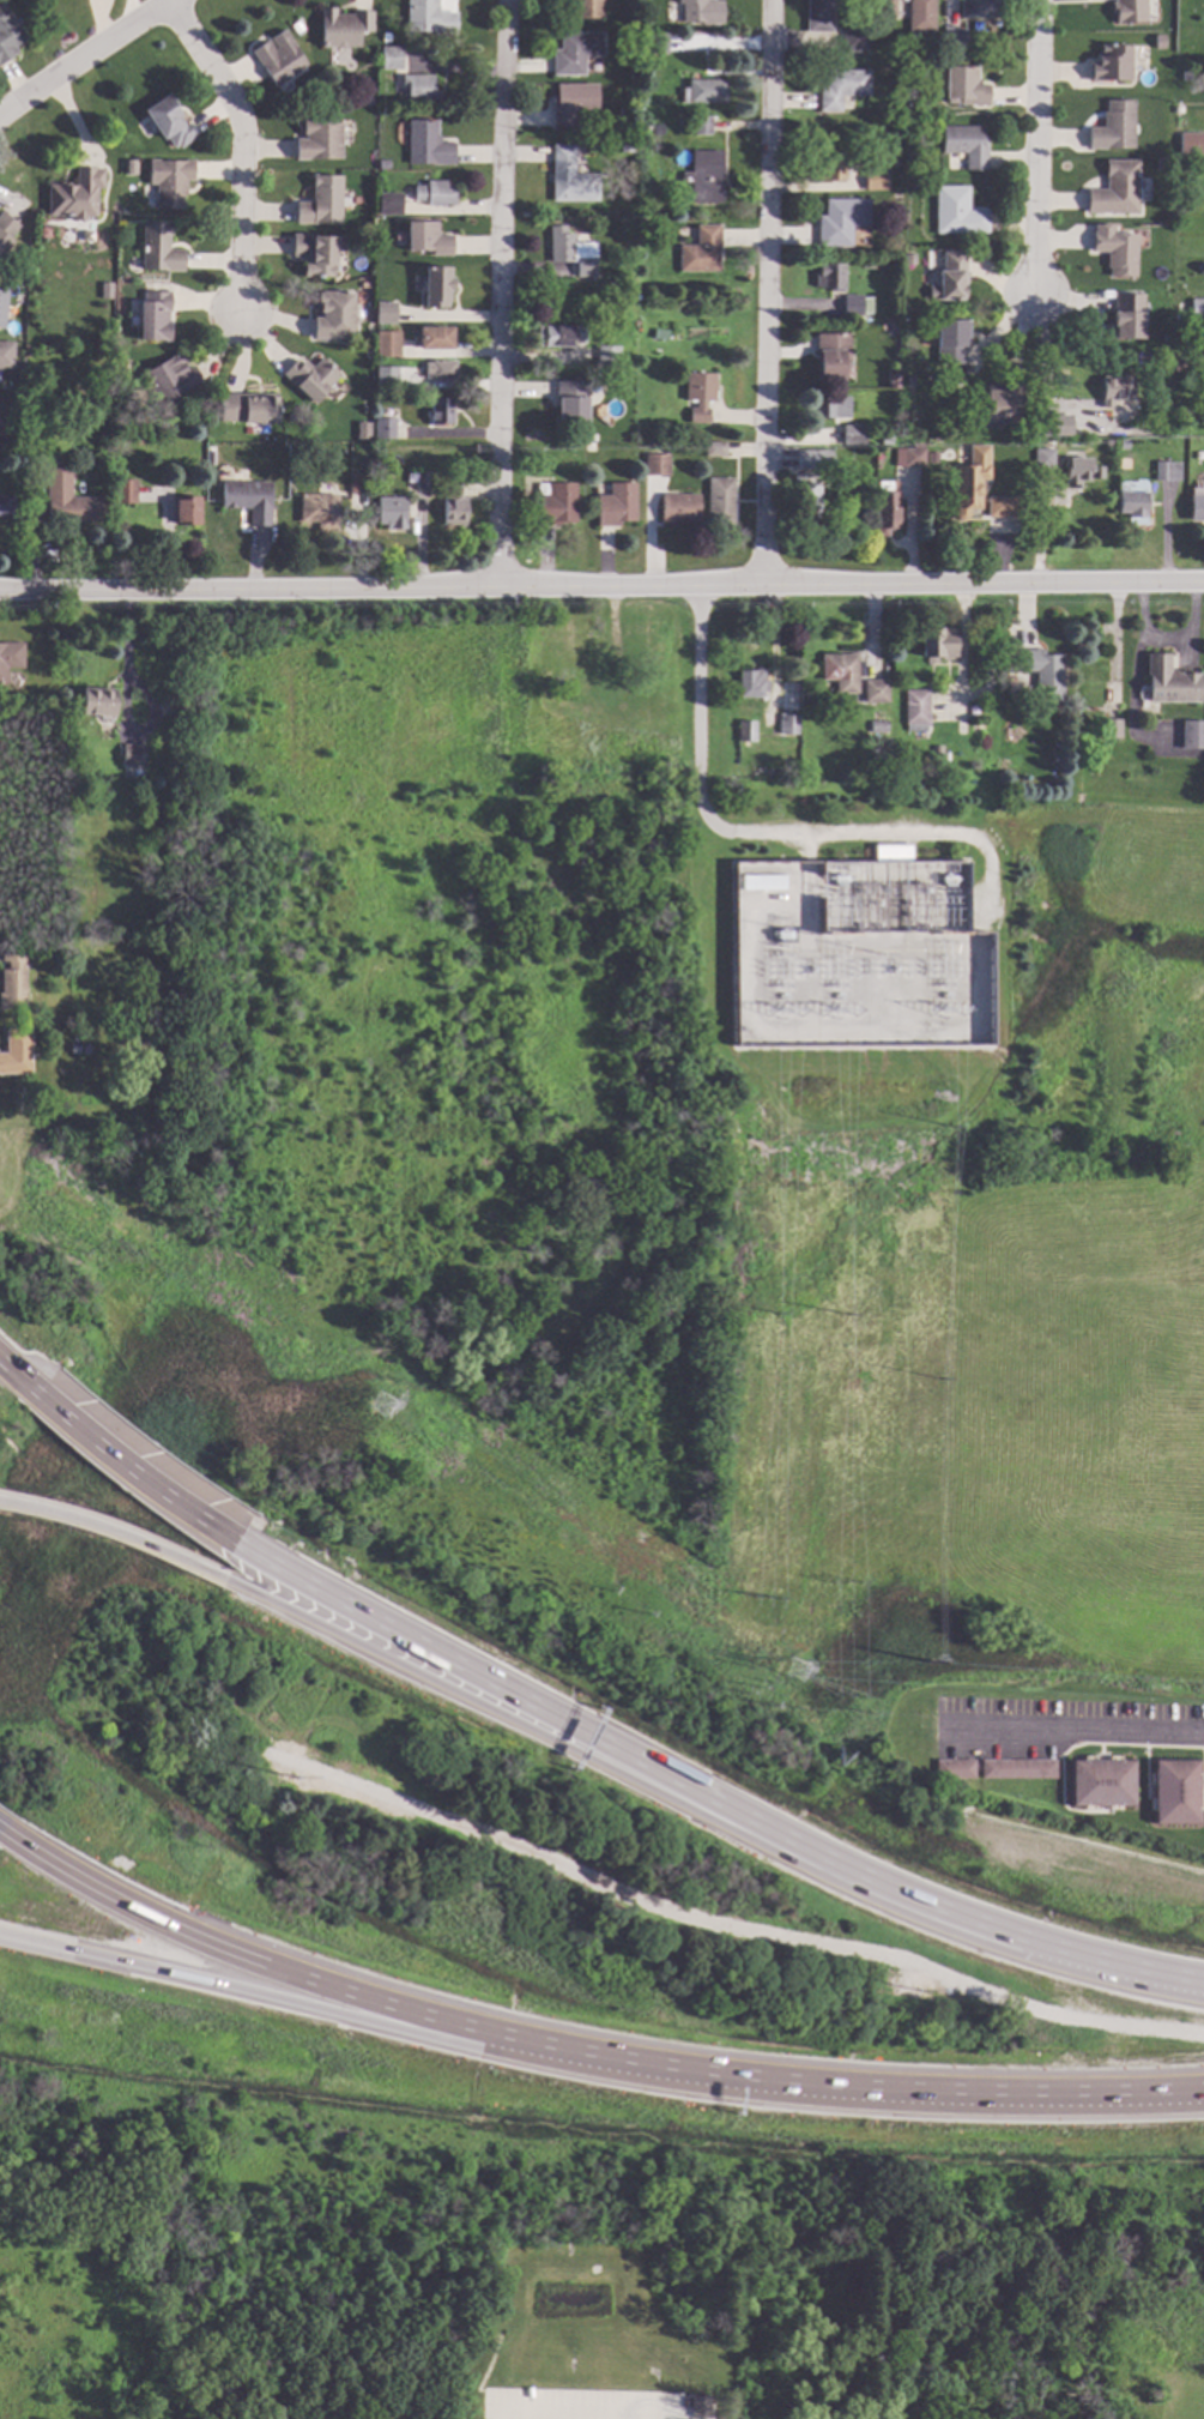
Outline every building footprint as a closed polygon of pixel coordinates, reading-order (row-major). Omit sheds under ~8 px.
[(406,34),(406,0),(437,0),(437,14),(456,13),(456,35),(429,36),(429,34),(406,34)] [(574,20),(573,0),(603,0),(603,20),(574,20)] [(678,6),(678,0),(706,0),(706,1),(722,1),(722,26),(700,26),(700,24),(683,25),(682,6),(678,6)] [(806,34),(806,0),(832,0),(831,34),(806,34)] [(876,19),(876,0),(895,0),(895,19),(876,19)] [(908,34),(908,0),(934,0),(934,34),(908,34)] [(958,18),(959,0),(1000,0),(1000,19),(958,18)] [(1113,2),(1113,0),(1146,0),(1146,23),(1115,24),(1115,14),(1111,14),(1111,2),(1113,2)] [(18,55),(0,68),(0,4),(1,4),(26,40),(14,49),(18,55)] [(334,17),(351,16),(351,12),(373,11),(373,32),(358,32),(359,47),(320,48),(320,7),(334,7),(334,17)] [(303,30),(296,35),(290,26),(297,22),(303,30)] [(964,30),(963,54),(940,54),(942,29),(964,30)] [(305,67),(274,88),(250,52),(265,42),(271,52),(277,48),(270,38),(282,30),(305,67)] [(866,53),(842,53),(842,30),(866,30),(866,53)] [(391,34),(389,43),(380,42),(380,32),(391,34)] [(603,59),(583,59),(583,77),(552,77),(552,52),(559,50),(559,34),(603,34),(603,59)] [(666,55),(642,55),(643,34),(666,35),(666,55)] [(932,43),(931,52),(919,52),(919,43),(932,43)] [(1129,82),(1097,82),(1097,83),(1088,83),(1088,65),(1096,65),(1096,55),(1099,55),(1099,46),(1130,46),(1129,82)] [(401,71),(381,70),(381,47),(401,47),(401,71)] [(698,82),(725,80),(725,104),(688,104),(682,104),(682,90),(688,90),(688,64),(698,62),(698,82)] [(975,68),(975,84),(988,84),(987,105),(943,105),(943,67),(975,68)] [(869,97),(841,97),(840,114),(818,114),(818,88),(827,88),(827,72),(869,72),(869,97)] [(1191,82),(1180,83),(1180,72),(1191,72),(1191,82)] [(432,90),(436,90),(436,103),(407,104),(407,89),(401,89),(401,77),(432,77),(432,90)] [(597,113),(573,113),(573,129),(551,131),(551,97),(555,97),(555,85),(597,85),(597,113)] [(195,139),(179,149),(177,146),(171,149),(141,110),(168,95),(195,139)] [(1132,149),(1105,149),(1105,150),(1087,150),(1087,129),(1102,129),(1102,113),(1105,113),(1106,102),(1133,102),(1132,149)] [(629,119),(619,119),(619,109),(629,109),(629,119)] [(710,137),(692,137),(692,116),(710,116),(710,137)] [(919,123),(910,131),(904,125),(913,116),(919,123)] [(340,159),(295,161),(294,140),(304,140),(303,135),(302,135),(302,121),(339,120),(340,159)] [(436,138),(440,138),(440,144),(453,144),(454,165),(407,167),(406,121),(435,121),(436,138)] [(985,171),(963,171),(963,155),(940,155),(940,127),(985,127),(985,171)] [(1179,134),(1203,134),(1203,156),(1178,155),(1179,134)] [(573,175),(598,175),(599,201),(552,203),(551,145),(573,145),(573,175)] [(724,151),(721,204),(689,203),(690,188),(679,187),(679,171),(690,173),(690,150),(724,151)] [(845,181),(842,181),(842,183),(830,185),(830,182),(815,181),(813,167),(817,167),(817,156),(843,156),(845,181)] [(135,161),(134,176),(122,175),(123,159),(135,161)] [(1137,213),(1085,212),(1085,188),(1105,188),(1105,159),(1137,159),(1137,213)] [(192,181),(184,181),(184,194),(182,194),(182,210),(155,210),(155,185),(147,185),(147,161),(192,161),(192,181)] [(899,170),(890,170),(889,161),(899,161),(899,170)] [(388,171),(376,171),(376,162),(388,162),(388,171)] [(103,168),(102,191),(95,191),(95,217),(84,217),(84,222),(73,221),(73,217),(47,216),(47,185),(75,186),(75,167),(103,168)] [(887,191),(864,191),(864,169),(887,169),(887,191)] [(340,225),(295,224),(295,204),(310,204),(311,176),(340,176),(340,225)] [(454,207),(425,207),(425,203),(411,203),(411,188),(425,187),(425,182),(453,182),(454,207)] [(968,211),(987,211),(987,234),(933,234),(933,186),(969,187),(968,211)] [(401,217),(377,216),(377,194),(401,194),(401,217)] [(869,200),(867,228),(851,228),(851,248),(816,248),(817,217),(823,217),(824,199),(869,200)] [(1186,212),(1170,212),(1170,199),(1186,199),(1186,212)] [(12,243),(0,258),(0,212),(19,227),(8,240),(12,243)] [(646,229),(636,228),(636,219),(646,219),(646,229)] [(168,249),(183,251),(182,272),(140,272),(141,222),(169,222),(168,249)] [(436,236),(450,236),(452,258),(430,258),(430,253),(405,254),(404,223),(436,222),(436,236)] [(1112,233),(1136,233),(1135,277),(1109,276),(1109,269),(1106,269),(1107,252),(1093,252),(1093,224),(1113,224),(1112,233)] [(719,249),(718,249),(718,272),(678,273),(678,247),(695,247),(695,225),(719,225),(719,249)] [(563,235),(574,235),(574,245),(595,243),(595,260),(594,260),(594,272),(575,272),(575,265),(549,265),(547,228),(563,228),(563,235)] [(344,253),(334,253),(334,278),(302,278),(302,264),(305,264),(305,258),(291,258),(291,234),(344,234),(344,253)] [(963,300),(927,301),(927,288),(937,288),(937,272),(942,272),(940,253),(962,253),(963,300)] [(913,265),(904,265),(904,255),(913,255),(913,265)] [(845,290),(843,290),(843,294),(829,294),(829,291),(818,291),(818,288),(813,288),(812,273),(817,273),(817,266),(843,265),(845,290)] [(455,306),(449,306),(449,310),(442,310),(442,306),(424,306),(424,298),(405,298),(405,280),(423,279),(423,275),(455,273),(455,306)] [(355,292),(352,340),(313,338),(313,320),(321,320),(321,313),(316,312),(316,291),(355,292)] [(169,292),(168,342),(140,342),(141,292),(169,292)] [(1142,338),(1108,337),(1108,322),(1112,322),(1112,312),(1114,312),(1114,292),(1143,294),(1142,338)] [(24,295),(23,307),(14,306),(14,295),(24,295)] [(861,297),(870,298),(870,315),(860,315),(860,318),(841,316),(841,295),(861,296),(861,297)] [(1191,301),(1203,301),(1203,320),(1191,320),(1191,301)] [(393,324),(394,302),(373,302),(373,324),(393,324)] [(968,348),(962,348),(962,367),(934,367),(934,320),(968,320),(968,348)] [(585,343),(571,343),(571,350),(536,350),(536,327),(585,327),(585,343)] [(450,351),(417,351),(417,330),(450,328),(450,351)] [(668,331),(667,342),(652,340),(653,330),(668,331)] [(399,357),(375,356),(375,331),(399,332),(399,357)] [(848,381),(816,381),(815,336),(847,336),(848,381)] [(12,370),(0,370),(0,343),(13,343),(12,370)] [(618,374),(597,374),(597,346),(619,346),(618,374)] [(189,367),(193,364),(202,382),(158,406),(149,388),(145,391),(137,375),(181,351),(189,367)] [(339,374),(313,403),(282,375),(295,360),(301,364),(303,361),(311,368),(321,357),(339,374)] [(455,381),(430,381),(430,380),(424,380),(423,363),(455,362),(455,381)] [(397,391),(374,391),(374,369),(397,368),(397,391)] [(900,388),(887,390),(885,369),(899,369),(900,388)] [(1069,370),(1067,388),(1057,387),(1059,369),(1069,370)] [(713,403),(706,402),(704,410),(708,410),(708,424),(689,423),(689,409),(695,410),(695,403),(685,403),(685,373),(713,374),(713,403)] [(913,376),(912,386),(902,385),(903,376),(913,376)] [(1132,400),(1111,400),(1111,410),(1101,410),(1100,378),(1131,376),(1132,400)] [(587,427),(557,427),(557,400),(555,400),(555,381),(586,380),(587,427)] [(1021,406),(1015,406),(1015,424),(998,424),(998,422),(982,422),(982,418),(970,418),(970,396),(985,396),(985,392),(999,391),(999,385),(1020,385),(1021,406)] [(276,423),(218,422),(219,397),(277,398),(276,423)] [(453,427),(430,428),(429,398),(452,398),(453,427)] [(849,418),(813,420),(813,399),(848,398),(849,418)] [(19,408),(11,408),(11,399),(19,399),(19,408)] [(1069,414),(1040,415),(1040,437),(1070,436),(1069,414)] [(394,440),(374,441),(374,420),(394,418),(394,440)] [(369,441),(356,441),(356,423),(369,423),(369,441)] [(865,444),(841,444),(842,426),(865,427),(865,444)] [(1039,436),(1030,436),(1030,428),(1033,428),(1040,428),(1039,436)] [(891,445),(879,445),(879,436),(891,436),(891,445)] [(1127,441),(1127,451),(1118,450),(1118,441),(1127,441)] [(704,457),(723,457),(724,442),(705,442),(704,457)] [(594,452),(586,452),(586,444),(594,444),(594,452)] [(1097,464),(1101,464),(1101,482),(1081,482),(1081,485),(1066,485),(1065,462),(1072,462),(1072,445),(1097,445),(1097,464)] [(988,482),(980,483),(981,511),(968,511),(968,515),(967,519),(964,521),(958,521),(956,520),(954,517),(952,467),(969,467),(968,447),(988,446),(988,482)] [(925,469),(902,469),(902,467),(893,467),(893,451),(924,450),(925,469)] [(1052,470),(1034,470),(1033,451),(1052,450),(1052,470)] [(830,471),(797,471),(795,451),(830,451),(830,471)] [(668,477),(645,478),(645,457),(667,456),(668,477)] [(1170,483),(1155,483),(1155,463),(1169,463),(1170,483)] [(69,499),(102,499),(103,521),(46,521),(46,501),(44,501),(44,469),(69,467),(69,499)] [(429,493),(416,493),(415,473),(429,473),(429,493)] [(367,494),(347,495),(347,475),(367,475),(367,494)] [(270,481),(268,527),(248,526),(249,508),(220,508),(220,479),(270,481)] [(733,526),(707,526),(707,479),(733,479),(733,526)] [(137,505),(113,505),(113,482),(135,481),(137,505)] [(461,500),(466,500),(466,529),(459,529),(459,526),(442,527),(442,489),(448,489),(448,488),(442,488),(442,481),(460,481),(461,500)] [(815,485),(818,485),(819,521),(816,521),(816,523),(811,526),(803,526),(799,523),(799,520),(795,520),(795,485),(805,485),(805,482),(815,482),(815,485)] [(576,525),(557,525),(557,527),(534,527),(534,496),(536,496),(536,484),(575,483),(576,525)] [(636,524),(619,524),(619,529),(595,529),(594,497),(609,497),(609,484),(635,484),(636,524)] [(1200,497),(1203,497),(1203,523),(1190,523),(1190,487),(1200,487),(1200,497)] [(884,493),(897,493),(899,531),(888,531),(888,537),(876,538),(875,494),(877,494),(877,489),(884,489),(884,493)] [(1145,520),(1127,520),(1127,514),(1117,514),(1118,493),(1146,493),(1145,520)] [(338,533),(316,533),(316,524),(300,524),(300,496),(338,496),(338,533)] [(698,523),(679,523),(679,526),(660,526),(660,496),(697,496),(698,523)] [(12,519),(0,519),(0,498),(12,497),(12,519)] [(1016,497),(986,497),(985,517),(1015,517),(1016,497)] [(201,526),(173,527),(171,500),(200,499),(201,526)] [(406,532),(386,533),(385,526),(377,526),(377,500),(405,499),(406,532)] [(955,659),(921,659),(920,632),(940,632),(940,628),(955,628),(955,659)] [(5,686),(0,686),(0,644),(23,644),(23,670),(5,670),(5,686)] [(1043,657),(1061,656),(1061,704),(1036,704),(1035,672),(1014,672),(1012,650),(1042,650),(1043,657)] [(1169,654),(1169,674),(1202,675),(1200,705),(1148,702),(1150,653),(1169,654)] [(857,694),(835,694),(835,681),(822,681),(822,656),(857,656),(857,694)] [(763,682),(768,682),(768,693),(763,693),(763,699),(739,699),(739,671),(763,672),(763,682)] [(613,701),(600,701),(600,678),(612,678),(613,701)] [(888,704),(864,705),(864,682),(888,682),(888,704)] [(115,690),(114,719),(80,717),(81,689),(115,690)] [(928,726),(926,726),(926,731),(906,732),(906,725),(904,725),(903,692),(928,692),(928,726)] [(29,718),(28,724),(19,722),(20,716),(29,718)] [(798,717),(798,736),(779,736),(779,716),(798,717)] [(755,743),(751,743),(751,748),(742,748),(742,743),(737,743),(737,722),(755,723),(755,743)] [(887,735),(870,735),(870,722),(887,723),(887,735)] [(1179,722),(1203,723),(1203,750),(1178,749),(1179,722)] [(144,747),(143,767),(121,767),(122,747),(144,747)] [(949,755),(940,755),(940,762),(931,761),(931,747),(949,747),(949,755)] [(920,774),(913,773),(914,758),(921,758),(920,774)] [(913,864),(872,863),(872,845),(913,846),(913,864)] [(786,892),(740,892),(740,876),(786,876),(786,892)] [(25,1011),(0,1011),(0,995),(1,995),(1,970),(7,970),(7,963),(0,963),(0,945),(25,945),(25,963),(23,963),(23,971),(25,971),(25,1011)] [(78,959),(69,959),(69,947),(78,947),(78,959)] [(30,1075),(0,1076),(0,1054),(5,1054),(5,1030),(30,1028),(30,1075)] [(85,1054),(79,1054),(79,1056),(68,1056),(68,1046),(85,1046),(85,1054)] [(1131,1808),(1066,1808),(1066,1760),(1131,1760),(1131,1808)] [(1197,1826),(1150,1826),(1150,1760),(1197,1761),(1197,1826)] [(1054,1779),(978,1780),(978,1761),(1054,1761),(1054,1779)] [(707,2397),(688,2397),(688,2418),(707,2418),(707,2397)]
